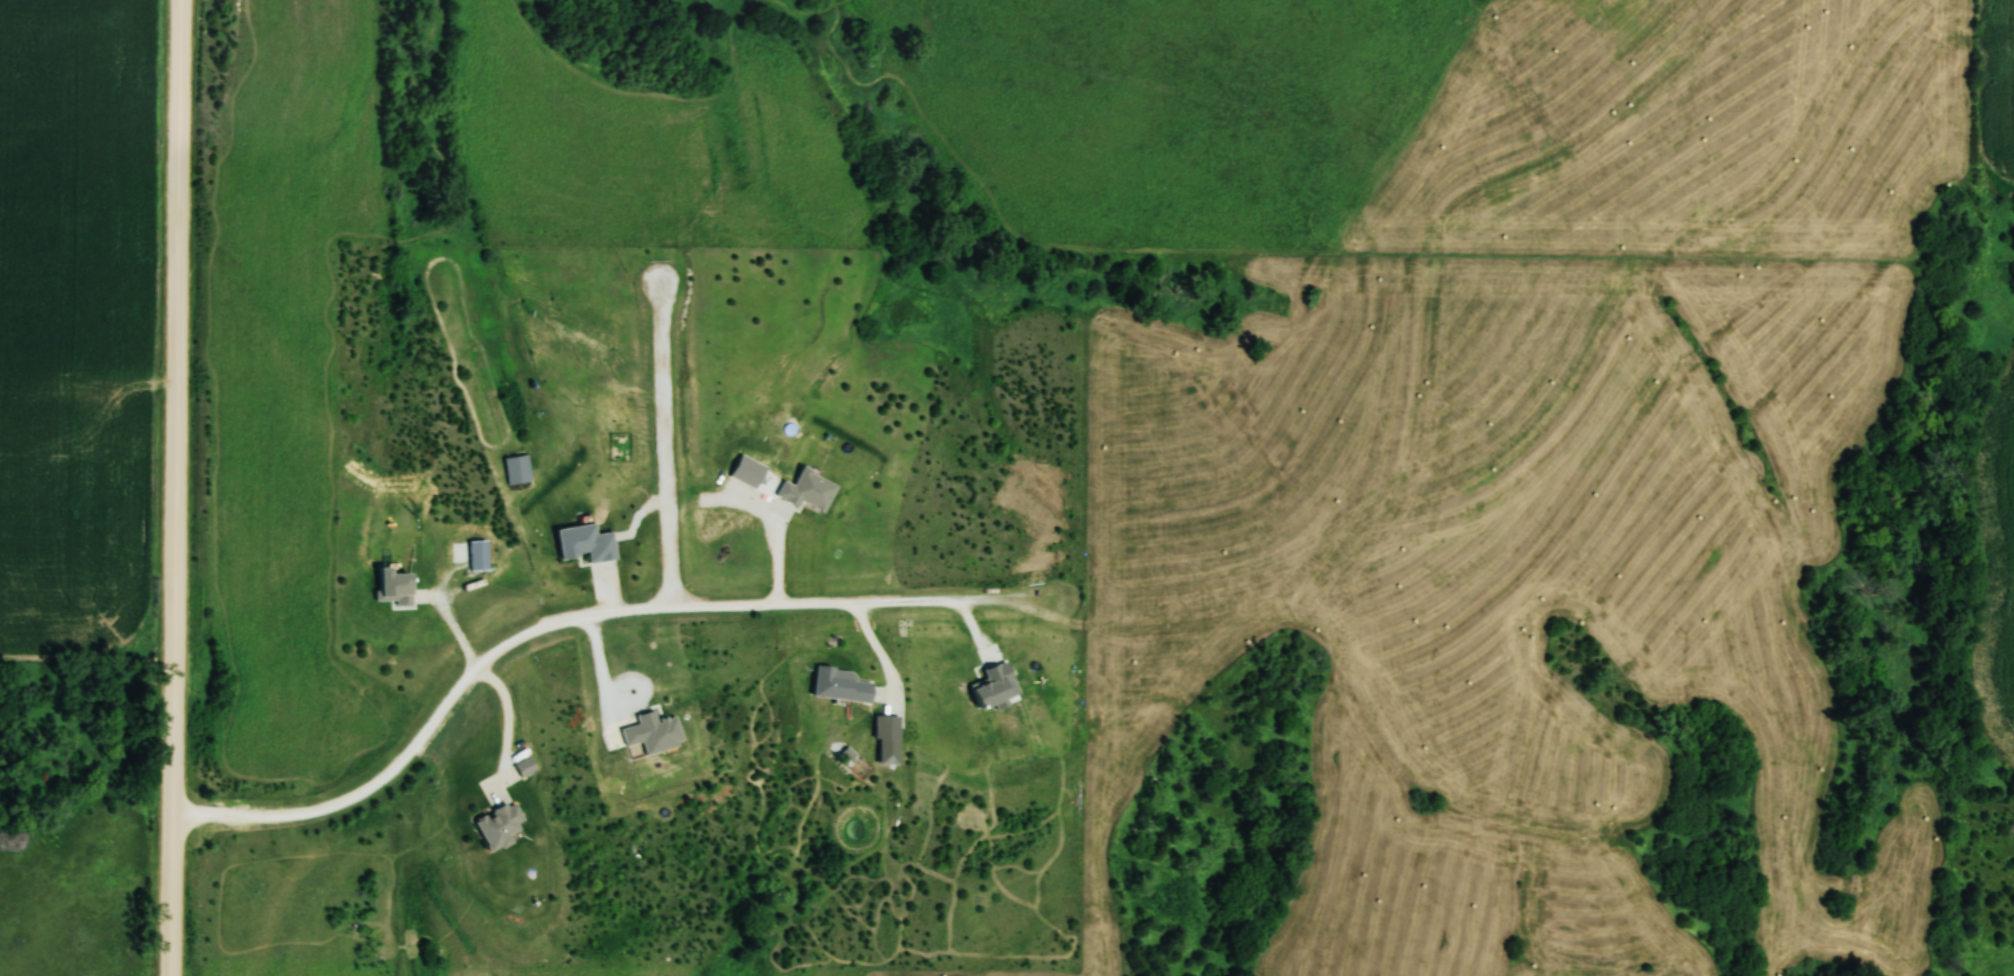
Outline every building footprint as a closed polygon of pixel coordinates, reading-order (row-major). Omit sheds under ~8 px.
[(466,817),(478,852),(505,843),(502,832),(517,826),(509,802),(466,817)]
